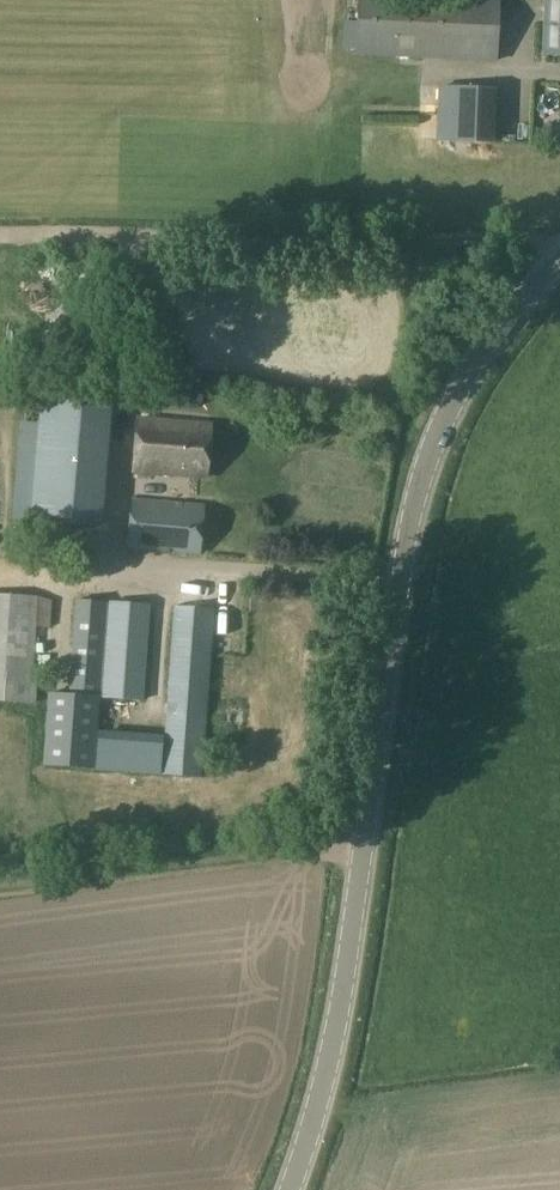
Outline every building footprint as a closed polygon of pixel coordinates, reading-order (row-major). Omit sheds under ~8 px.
[(354,56),(496,62),(499,0),(357,0),(354,56)] [(559,54),(559,0),(547,0),(545,53),(559,54)] [(342,49),(343,22),(331,22),(330,48),(342,49)] [(538,93),(559,93),(559,81),(539,81),(538,93)] [(437,87),(436,143),(467,144),(467,87),(437,87)] [(53,524),(53,523),(96,526),(106,409),(64,406),(64,403),(23,400),(13,520),(53,524)] [(209,426),(137,421),(134,474),(206,479),(209,426)] [(163,551),(166,504),(131,501),(128,548),(163,551)] [(201,507),(166,504),(163,551),(198,554),(201,507)] [(35,702),(36,683),(30,683),(34,596),(0,594),(0,700),(35,702)] [(106,604),(104,632),(99,698),(144,701),(150,606),(106,604)] [(172,607),(163,736),(161,774),(201,777),(213,610),(172,607)] [(104,632),(72,630),(67,694),(47,693),(42,765),(94,769),(99,698),(104,632)]
